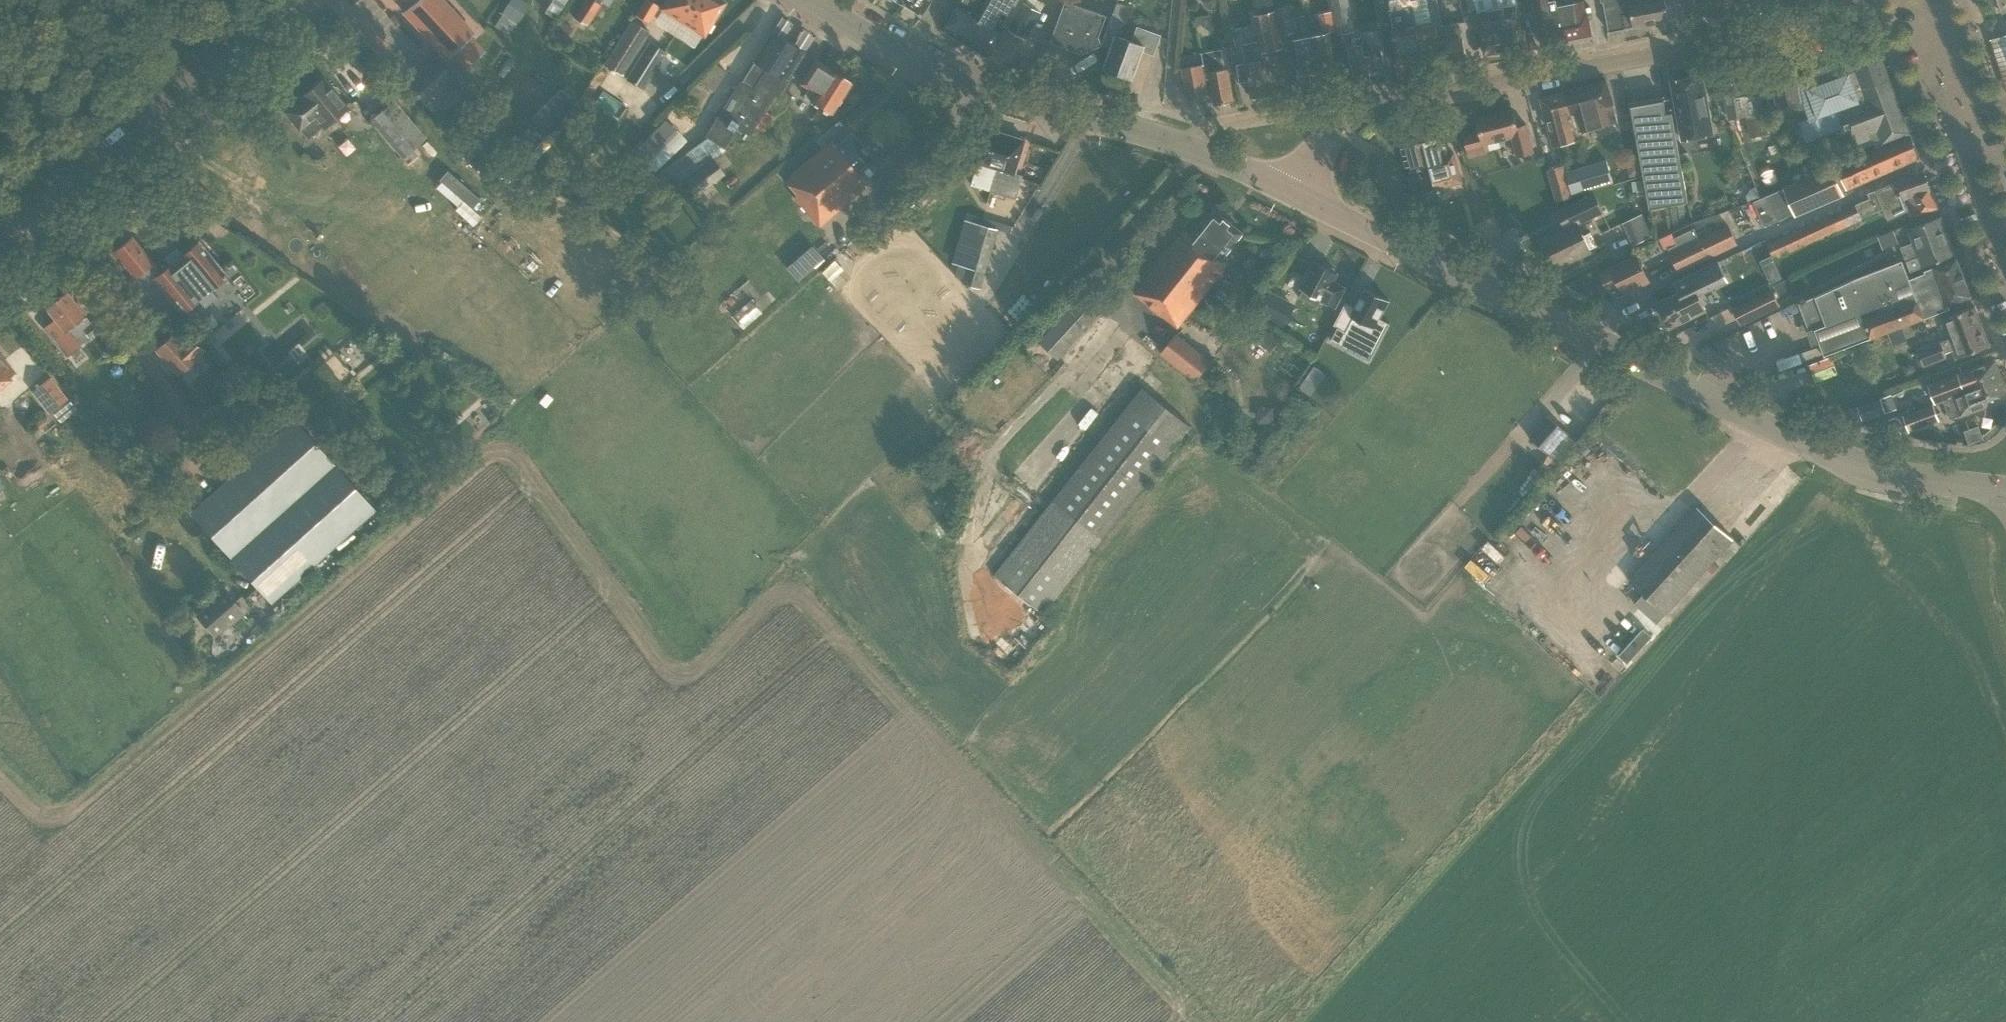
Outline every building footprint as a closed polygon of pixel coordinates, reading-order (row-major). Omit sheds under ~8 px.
[(474,33),(443,0),(396,0),(405,10),(403,12),(444,56),(438,62),(435,58),(407,84),(437,116),(465,90),(464,89),(473,80),(463,70),(483,51),(470,37),(474,33)] [(505,29),(512,18),(515,20),(526,4),(520,0),(511,0),(496,23),(505,29)] [(573,18),(587,26),(602,3),(608,6),(612,0),(584,0),(573,18)] [(632,22),(632,21),(604,66),(621,78),(649,33),(644,29),(648,22),(649,22),(659,6),(649,0),(646,0),(632,22)] [(662,9),(704,35),(724,3),(720,0),(668,0),(662,9)] [(903,3),(903,4),(904,5),(905,3),(922,14),(921,15),(922,16),(933,0),(898,0),(903,3)] [(961,40),(978,11),(984,0),(947,0),(943,7),(948,10),(944,17),(951,21),(945,31),(961,40)] [(989,56),(1005,27),(1026,39),(1042,12),(1026,3),(1028,0),(984,0),(978,11),(961,40),(989,56)] [(1381,49),(1368,51),(1366,38),(1352,41),(1351,32),(1355,31),(1349,0),(1332,0),(1338,34),(1342,34),(1346,55),(1351,80),(1385,74),(1381,49)] [(1416,24),(1424,66),(1443,63),(1436,21),(1434,21),(1432,13),(1424,15),(1422,0),(1417,0),(1411,1),(1416,24)] [(1434,21),(1436,21),(1443,63),(1467,58),(1463,39),(1460,23),(1443,26),(1438,0),(1422,0),(1424,15),(1432,13),(1434,21)] [(1464,11),(1478,9),(1476,0),(1461,0),(1464,11)] [(1538,22),(1543,44),(1561,41),(1557,19),(1560,18),(1558,7),(1557,0),(1535,0),(1535,1),(1539,22),(1538,22)] [(1602,2),(1604,2),(1610,32),(1628,29),(1628,28),(1634,27),(1634,28),(1670,21),(1666,0),(1601,0),(1602,2)] [(1712,0),(1690,0),(1693,17),(1714,13),(1712,0)] [(1714,13),(1735,9),(1734,0),(1712,0),(1714,13)] [(1077,45),(1082,54),(1104,45),(1102,42),(1100,37),(1108,16),(1066,1),(1051,42),(1052,43),(1054,38),(1076,46),(1077,45)] [(1411,1),(1404,2),(1405,8),(1389,11),(1392,28),(1400,71),(1402,71),(1424,66),(1416,24),(1411,1)] [(1560,18),(1557,19),(1561,41),(1592,35),(1588,13),(1586,13),(1583,2),(1558,7),(1560,18)] [(1291,6),(1276,9),(1281,37),(1297,33),(1291,6)] [(1519,23),(1518,24),(1515,6),(1478,13),(1482,31),(1481,31),(1486,55),(1524,48),(1519,23)] [(1276,12),(1255,16),(1263,52),(1283,47),(1276,12)] [(550,37),(562,44),(572,27),(560,20),(550,37)] [(1104,45),(1108,47),(1113,49),(1106,68),(1134,78),(1144,50),(1155,54),(1162,35),(1138,27),(1133,42),(1118,36),(1119,32),(1108,28),(1103,42),(1102,42),(1104,45)] [(1330,32),(1311,36),(1320,86),(1339,82),(1330,32)] [(772,33),(754,61),(755,62),(738,88),(736,87),(705,136),(707,137),(725,149),(726,149),(739,128),(750,135),(775,96),(778,97),(805,55),(799,51),(799,50),(772,33)] [(1247,57),(1245,42),(1238,43),(1237,36),(1229,37),(1232,59),(1247,57)] [(1311,36),(1292,40),(1294,56),(1301,89),(1320,86),(1311,36)] [(624,78),(642,89),(666,52),(648,41),(624,78)] [(1876,41),(1850,51),(1851,53),(1828,61),(1829,66),(1797,78),(1795,67),(1771,71),(1779,113),(1803,108),(1802,106),(1805,105),(1810,119),(1799,123),(1807,142),(1845,128),(1851,140),(1855,151),(1874,144),(1876,149),(1885,145),(1884,142),(1910,133),(1876,41)] [(1226,48),(1201,52),(1204,66),(1183,70),(1188,98),(1213,93),(1215,105),(1234,101),(1229,71),(1231,70),(1226,48)] [(342,68),(357,84),(365,75),(350,60),(342,68)] [(1265,60),(1246,63),(1237,65),(1240,82),(1249,81),(1252,98),(1272,95),(1265,60)] [(803,96),(823,109),(832,114),(852,83),(831,70),(831,71),(816,61),(801,84),(808,89),(803,96)] [(1765,139),(1768,134),(1761,95),(1758,96),(1753,73),(1740,76),(1739,69),(1721,72),(1724,90),(1721,91),(1722,98),(1725,97),(1730,119),(1745,116),(1747,121),(1735,124),(1740,146),(1753,144),(1753,140),(1755,140),(1765,139)] [(1714,134),(1703,75),(1681,80),(1681,83),(1672,85),(1683,140),(1714,134)] [(318,80),(313,84),(313,87),(300,98),(301,99),(285,112),(300,131),(301,130),(308,139),(323,126),(324,127),(347,108),(323,79),(321,81),(318,80)] [(1585,131),(1617,123),(1618,123),(1613,106),(1614,105),(1607,81),(1574,90),(1585,131)] [(507,147),(528,113),(489,89),(468,123),(507,147)] [(572,103),(560,90),(531,118),(542,131),(572,103)] [(1576,127),(1577,133),(1585,131),(1574,90),(1540,98),(1551,139),(1565,136),(1567,144),(1575,142),(1572,128),(1576,127)] [(401,158),(425,138),(394,101),(370,121),(401,158)] [(1689,202),(1672,113),(1667,114),(1664,101),(1631,107),(1650,209),(1689,202)] [(1477,118),(1481,132),(1464,136),(1470,157),(1487,153),(1485,145),(1512,138),(1517,157),(1534,152),(1527,125),(1517,128),(1512,109),(1477,118)] [(1418,133),(1423,151),(1426,151),(1436,189),(1463,182),(1454,151),(1448,153),(1441,127),(1418,133)] [(991,192),(1008,135),(990,130),(972,186),(991,192)] [(851,133),(836,146),(832,141),(785,182),(796,195),(794,197),(819,227),(869,184),(864,179),(879,166),(851,133)] [(1437,195),(1436,189),(1426,151),(1423,151),(1418,133),(1398,138),(1408,178),(1409,178),(1412,189),(1411,189),(1414,201),(1437,195)] [(1074,134),(1021,230),(1037,239),(1090,143),(1074,134)] [(1832,169),(1784,189),(1795,216),(1843,195),(1842,192),(1919,158),(1910,134),(1885,145),(1876,149),(1832,169)] [(1016,173),(1026,141),(1008,135),(991,192),(1017,199),(1024,176),(1016,173)] [(725,149),(707,137),(694,146),(660,170),(661,171),(654,177),(667,188),(676,182),(681,178),(680,177),(710,154),(712,158),(723,152),(725,149)] [(680,177),(681,178),(694,196),(724,174),(712,158),(710,154),(680,177)] [(1565,171),(1571,195),(1613,183),(1606,159),(1565,171)] [(1755,179),(1761,198),(1774,193),(1761,159),(1750,163),(1756,179),(1755,179)] [(1546,169),(1555,201),(1572,196),(1563,165),(1546,169)] [(1931,190),(1924,171),(1923,171),(1923,172),(1898,181),(1868,193),(1870,198),(1767,245),(1774,259),(1839,229),(1862,219),(1861,218),(1883,208),(1905,199),(1931,190)] [(1632,181),(1633,191),(1644,189),(1642,179),(1632,181)] [(451,190),(469,203),(475,194),(457,181),(451,190)] [(1931,190),(1905,199),(1883,208),(1888,219),(1909,210),(1911,218),(1937,208),(1931,190)] [(1591,231),(1583,235),(1578,224),(1603,212),(1594,194),(1558,212),(1567,229),(1542,241),(1555,269),(1591,251),(1590,249),(1597,245),(1591,231)] [(1442,207),(1428,201),(1423,214),(1437,219),(1442,207)] [(1213,209),(1192,235),(1186,230),(1136,294),(1178,328),(1229,265),(1223,260),(1244,233),(1213,209)] [(1652,238),(1641,215),(1624,223),(1635,246),(1652,238)] [(1941,217),(1908,230),(1914,244),(1901,248),(1906,261),(1918,256),(1923,268),(1956,255),(1941,217)] [(1699,239),(1693,228),(1665,241),(1669,248),(1670,252),(1679,273),(1710,258),(1738,245),(1728,225),(1699,239)] [(966,232),(953,275),(983,284),(996,241),(966,232)] [(136,278),(144,288),(153,281),(180,314),(198,300),(203,307),(216,297),(210,290),(227,276),(198,240),(181,252),(176,246),(162,258),(168,264),(160,271),(143,250),(141,251),(131,238),(116,251),(129,268),(128,269),(135,278),(136,278)] [(823,260),(811,246),(787,268),(799,281),(814,268),(823,260)] [(1633,279),(1645,274),(1636,256),(1600,273),(1609,291),(1611,290),(1615,298),(1637,287),(1633,279)] [(1775,264),(1771,256),(1760,261),(1764,270),(1775,264)] [(1799,303),(1809,330),(1806,331),(1812,345),(1819,342),(1825,356),(1836,352),(1870,339),(1950,309),(1949,305),(1971,297),(1957,259),(1924,271),(1925,273),(1910,279),(1903,261),(1850,281),(1799,303)] [(1325,267),(1315,262),(1301,289),(1304,290),(1300,298),(1318,307),(1322,300),(1336,307),(1346,288),(1334,282),(1338,274),(1336,272),(1335,269),(1328,265),(1325,267)] [(1706,311),(1698,295),(1710,289),(1701,270),(1674,283),(1679,293),(1658,303),(1670,328),(1706,311)] [(1338,327),(1331,341),(1348,349),(1351,343),(1372,354),(1387,324),(1389,325),(1390,323),(1380,318),(1389,300),(1366,288),(1351,317),(1353,318),(1346,331),(1338,327)] [(1734,308),(1742,324),(1780,306),(1772,290),(1734,308)] [(85,315),(66,292),(46,308),(55,320),(43,330),(66,357),(80,346),(77,342),(94,327),(85,315)] [(1259,311),(1286,325),(1295,307),(1269,293),(1259,311)] [(1081,298),(1040,342),(1058,359),(1060,357),(1064,361),(1074,351),(1070,347),(1099,315),(1081,298)] [(732,316),(743,329),(762,312),(751,300),(732,316)] [(1990,346),(1983,327),(1975,307),(1942,319),(1949,339),(1918,349),(1924,366),(1947,357),(1945,353),(1953,350),(1956,359),(1990,346)] [(1215,335),(1227,345),(1245,325),(1233,314),(1215,335)] [(1177,334),(1162,353),(1197,380),(1212,362),(1177,334)] [(182,345),(173,335),(157,350),(171,365),(177,360),(184,368),(194,358),(204,349),(189,339),(182,345)] [(4,404),(39,375),(20,353),(6,364),(0,357),(0,399),(4,404)] [(1951,399),(2002,379),(1995,360),(1962,373),(1962,374),(1955,381),(1931,390),(1936,404),(1945,401),(1950,399),(1951,399)] [(31,392),(48,413),(66,399),(50,377),(31,392)] [(1951,399),(1950,399),(1945,401),(1951,417),(1959,414),(1960,416),(2005,400),(2005,389),(2002,379),(1951,399)] [(1143,390),(996,576),(1043,614),(1190,427),(1143,390)] [(1572,455),(1587,430),(1599,406),(1582,397),(1570,420),(1571,421),(1554,446),(1572,455)] [(1886,414),(1881,399),(1848,410),(1852,420),(1860,423),(1886,414)] [(54,413),(61,422),(78,409),(71,400),(54,413)] [(1939,419),(1933,404),(1903,416),(1909,431),(1939,419)] [(191,514),(271,603),(375,510),(295,420),(191,514)] [(1610,453),(1601,457),(1609,472),(1617,468),(1610,453)] [(1630,581),(1666,614),(1733,540),(1698,507),(1630,581)] [(1482,547),(1499,564),(1508,555),(1491,538),(1482,547)] [(1485,584),(1494,573),(1473,556),(1464,566),(1485,584)] [(199,616),(214,634),(241,611),(222,590),(215,596),(218,600),(199,616)]
